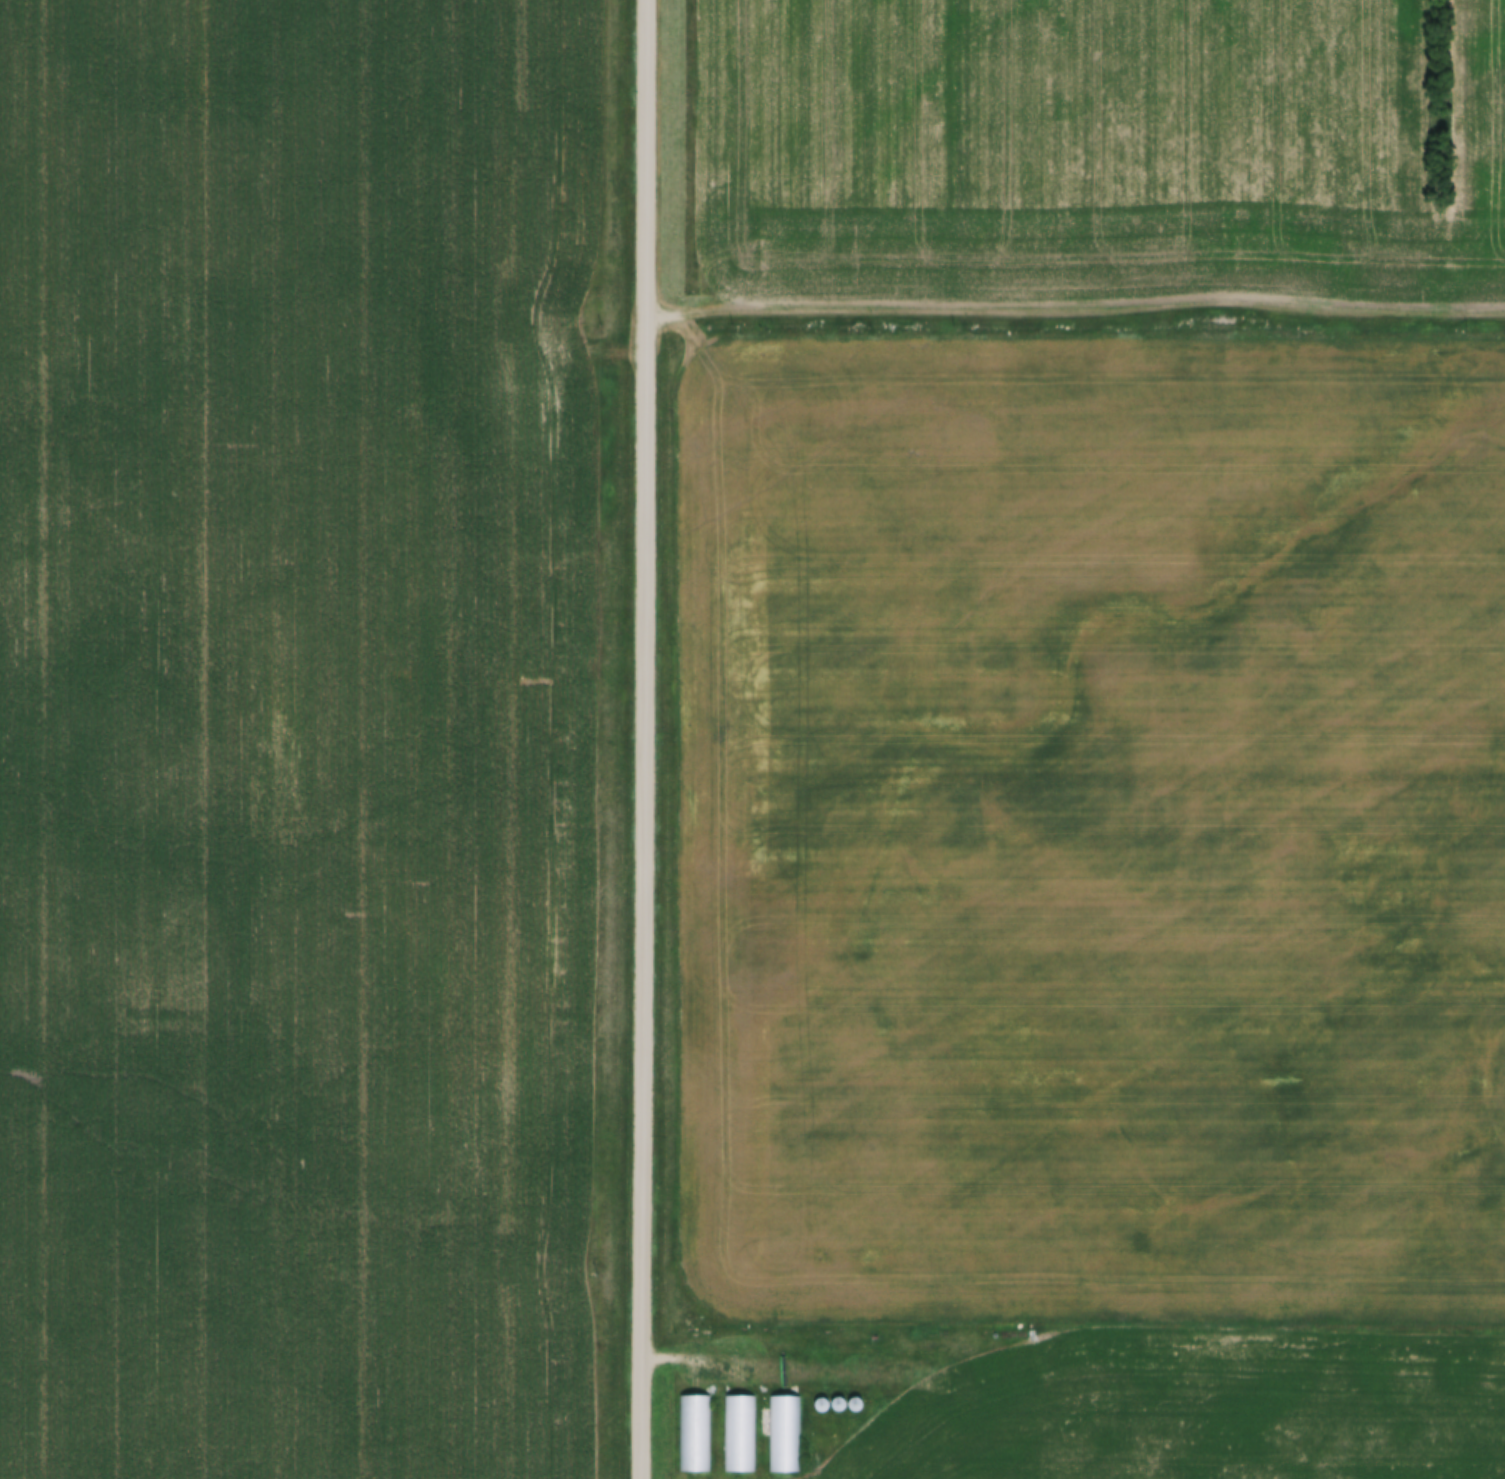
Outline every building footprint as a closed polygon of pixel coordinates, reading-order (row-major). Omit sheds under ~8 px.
[(713,1390),(714,1464),(684,1464),(684,1390),(713,1390)] [(758,1390),(759,1464),(728,1464),(728,1390),(758,1390)] [(772,1390),(802,1390),(802,1464),(772,1464),(772,1390)] [(825,1405),(828,1404),(831,1401),(832,1397),(831,1394),(828,1391),(825,1390),(821,1391),(818,1394),(818,1397),(819,1401),(821,1404),(825,1405)] [(842,1404),(845,1403),(848,1401),(849,1397),(848,1393),(845,1391),(842,1390),(838,1391),(836,1393),(835,1397),(836,1401),(838,1403),(842,1404)] [(859,1404),(862,1403),(865,1400),(866,1397),(865,1393),(862,1390),(859,1390),(855,1390),(853,1393),(852,1397),(853,1400),(855,1403),(859,1404)] [(834,1405),(837,1414),(852,1409),(854,1413),(863,1410),(860,1400),(844,1405),(843,1402),(834,1405)]
